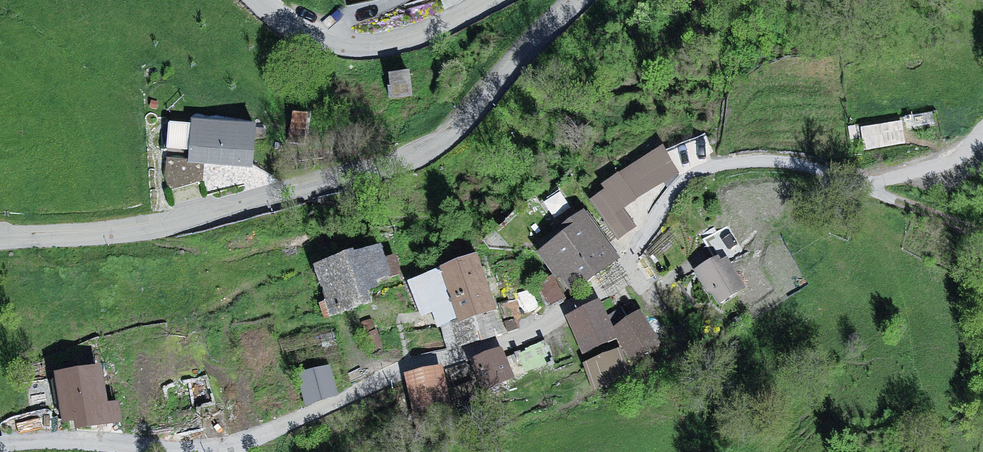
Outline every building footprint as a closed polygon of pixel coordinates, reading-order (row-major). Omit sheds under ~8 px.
[(410,77),(390,79),(393,102),(412,100),(410,77)] [(310,121),(294,119),(289,153),(305,155),(310,121)] [(265,134),(193,127),(193,131),(171,129),(169,153),(191,155),(190,165),(168,163),(167,178),(170,193),(204,184),(205,166),(262,171),(265,134)] [(665,155),(624,182),(640,206),(681,178),(665,155)] [(625,186),(591,210),(620,250),(639,236),(627,219),(642,209),(625,186)] [(589,219),(540,257),(573,298),(621,261),(589,219)] [(376,250),(344,262),(358,296),(389,284),(376,250)] [(343,263),(311,274),(327,321),(360,309),(343,263)] [(477,263),(441,275),(459,325),(495,312),(477,263)] [(726,264),(698,280),(717,312),(745,295),(726,264)] [(440,276),(412,286),(423,318),(432,315),(438,332),(458,325),(440,276)] [(602,312),(570,326),(585,363),(618,349),(602,312)] [(494,313),(442,332),(450,354),(502,335),(494,313)] [(643,323),(616,337),(631,366),(658,352),(643,323)] [(507,361),(475,371),(484,398),(516,388),(507,361)] [(617,361),(583,373),(592,399),(626,388),(617,361)] [(330,372),(301,381),(308,406),(338,397),(330,372)] [(444,377),(408,383),(414,426),(450,421),(444,377)] [(109,378),(61,384),(67,437),(115,431),(109,378)]
